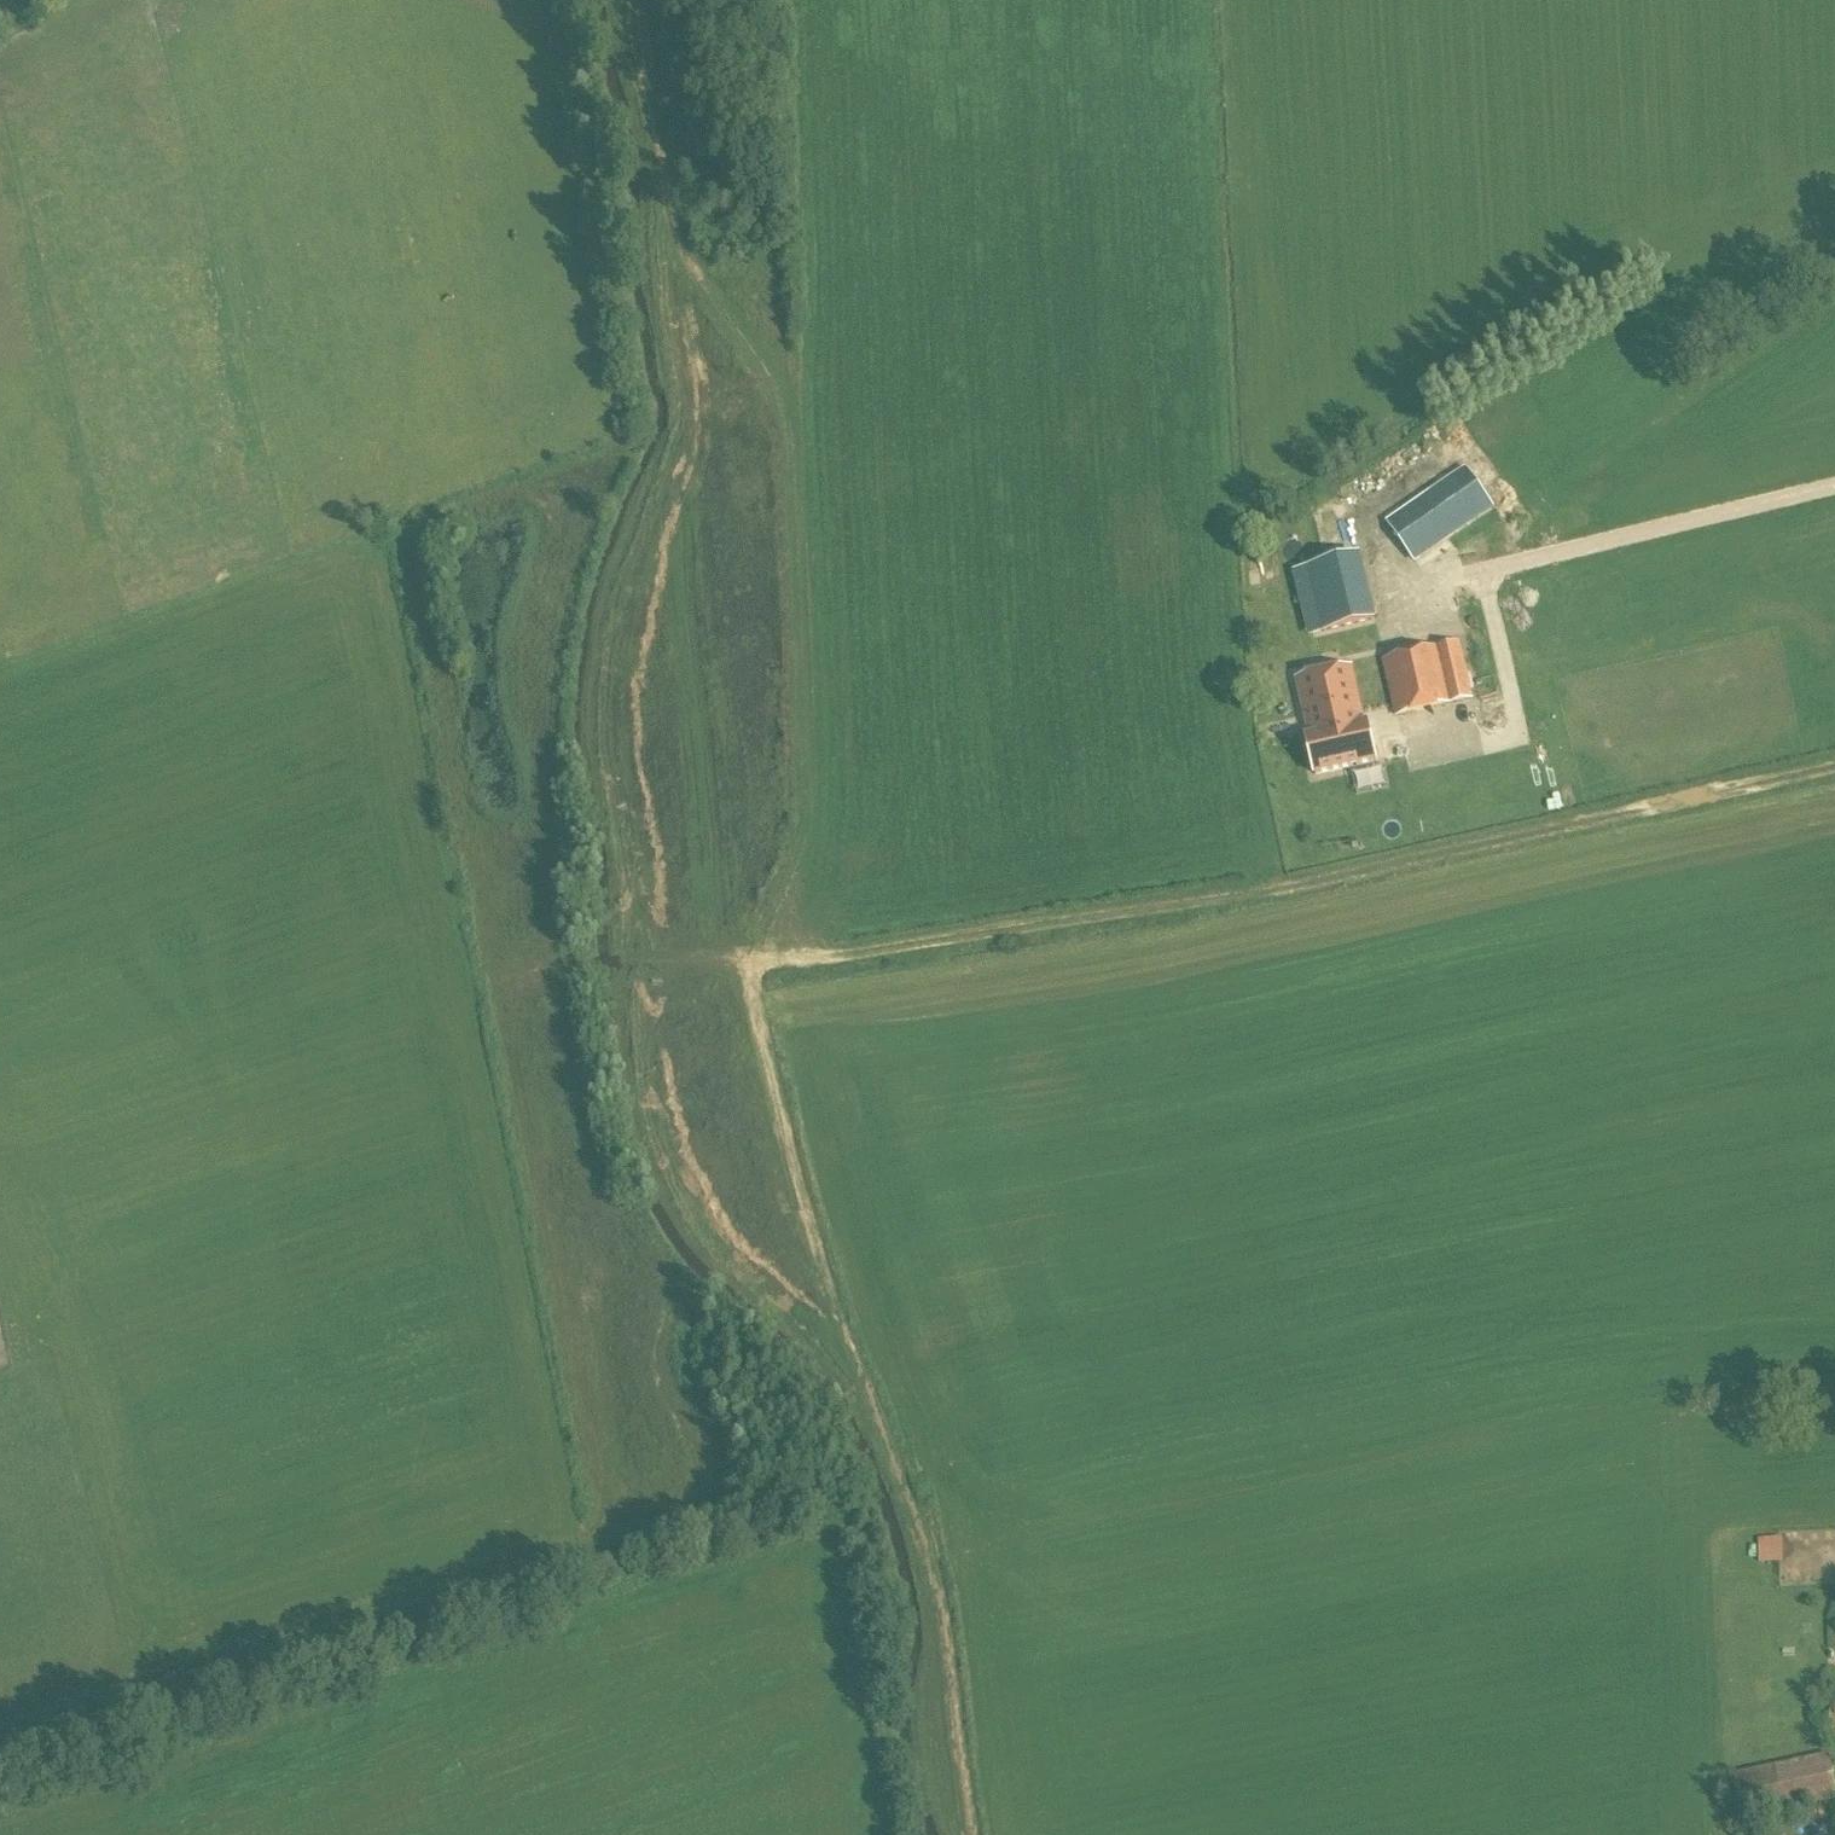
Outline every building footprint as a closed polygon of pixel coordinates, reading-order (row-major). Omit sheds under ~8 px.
[(1414,557),(1422,551),(1493,505),(1481,488),(1464,466),(1454,473),(1452,474),(1401,509),(1388,520),(1413,558),(1414,557)] [(1293,638),(1321,631),(1377,618),(1362,555),(1305,569),(1278,575),(1293,638)] [(1395,716),(1451,704),(1474,698),(1460,641),(1382,659),(1395,716)] [(1366,722),(1353,665),(1295,678),(1308,735),(1306,735),(1315,775),(1377,761),(1368,721),(1366,722)] [(1834,1799),(1834,1777),(1830,1752),(1733,1774),(1742,1819),(1834,1799)]
